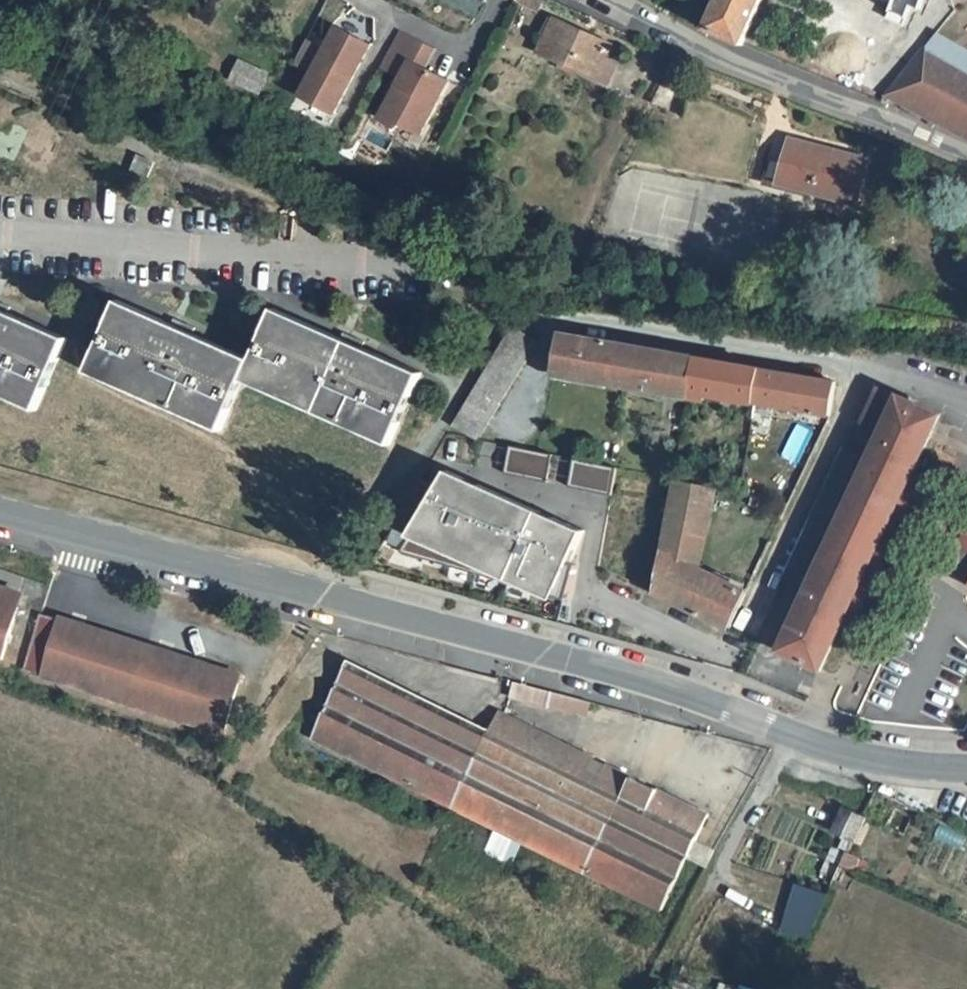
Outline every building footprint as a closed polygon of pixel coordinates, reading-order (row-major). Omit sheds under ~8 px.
[(754,0),(710,0),(697,30),(733,47),(754,0)] [(548,24),(533,58),(591,82),(599,61),(605,47),(548,24)] [(315,85),(304,108),(338,124),(371,55),(337,39),(326,62),(307,53),(296,76),(315,85)] [(404,87),(384,130),(401,138),(405,135),(425,144),(451,89),(427,78),(436,57),(400,40),(383,77),(404,87)] [(935,40),(923,56),(966,79),(966,58),(935,40)] [(923,56),(888,104),(966,141),(966,79),(923,56)] [(599,61),(591,82),(602,87),(610,67),(599,61)] [(230,88),(245,94),(251,78),(239,73),(230,88)] [(265,84),(251,78),(245,94),(259,100),(265,84)] [(784,141),(774,178),(854,199),(865,163),(784,141)] [(136,153),(127,171),(145,180),(154,162),(136,153)] [(113,301),(80,371),(213,430),(235,381),(380,444),(410,375),(269,311),(246,360),(113,301)] [(29,409),(60,340),(0,313),(0,395),(29,409)] [(524,336),(514,330),(455,431),(478,443),(536,343),(524,336)] [(686,405),(693,364),(559,340),(553,379),(686,405)] [(758,376),(693,364),(686,405),(700,407),(701,400),(753,410),(758,376)] [(833,389),(758,376),(753,410),(826,423),(828,418),(833,389)] [(789,586),(760,648),(821,676),(937,423),(877,395),(848,458),(843,456),(784,584),(789,586)] [(551,456),(506,447),(500,475),(545,484),(551,456)] [(610,470),(570,461),(564,488),(605,497),(610,470)] [(583,532),(537,512),(532,525),(474,500),(471,505),(419,482),(391,531),(408,539),(399,555),(567,601),(577,566),(569,564),(583,532)] [(673,488),(654,600),(730,634),(747,598),(700,576),(717,496),(673,488)] [(757,514),(759,503),(755,503),(750,502),(748,512),(757,514)] [(966,554),(966,527),(957,549),(966,554)] [(2,658),(22,607),(16,604),(21,591),(0,582),(0,657),(2,658)] [(249,679),(50,614),(31,670),(230,737),(249,679)] [(428,802),(453,812),(468,781),(490,736),(346,667),(309,744),(428,802)] [(556,716),(560,701),(523,691),(519,706),(556,716)] [(580,724),(584,708),(560,701),(556,716),(580,724)] [(590,763),(498,719),(490,736),(468,781),(600,844),(630,782),(603,770),(597,782),(584,776),(590,763)] [(630,782),(600,844),(468,781),(453,812),(659,916),(680,873),(701,883),(712,860),(692,850),(705,820),(630,782)] [(850,847),(857,832),(861,824),(842,816),(831,838),(850,847)] [(864,835),(857,832),(850,847),(857,850),(864,835)] [(860,867),(845,859),(839,872),(854,879),(860,867)] [(779,940),(803,948),(825,902),(795,892),(779,940)]
